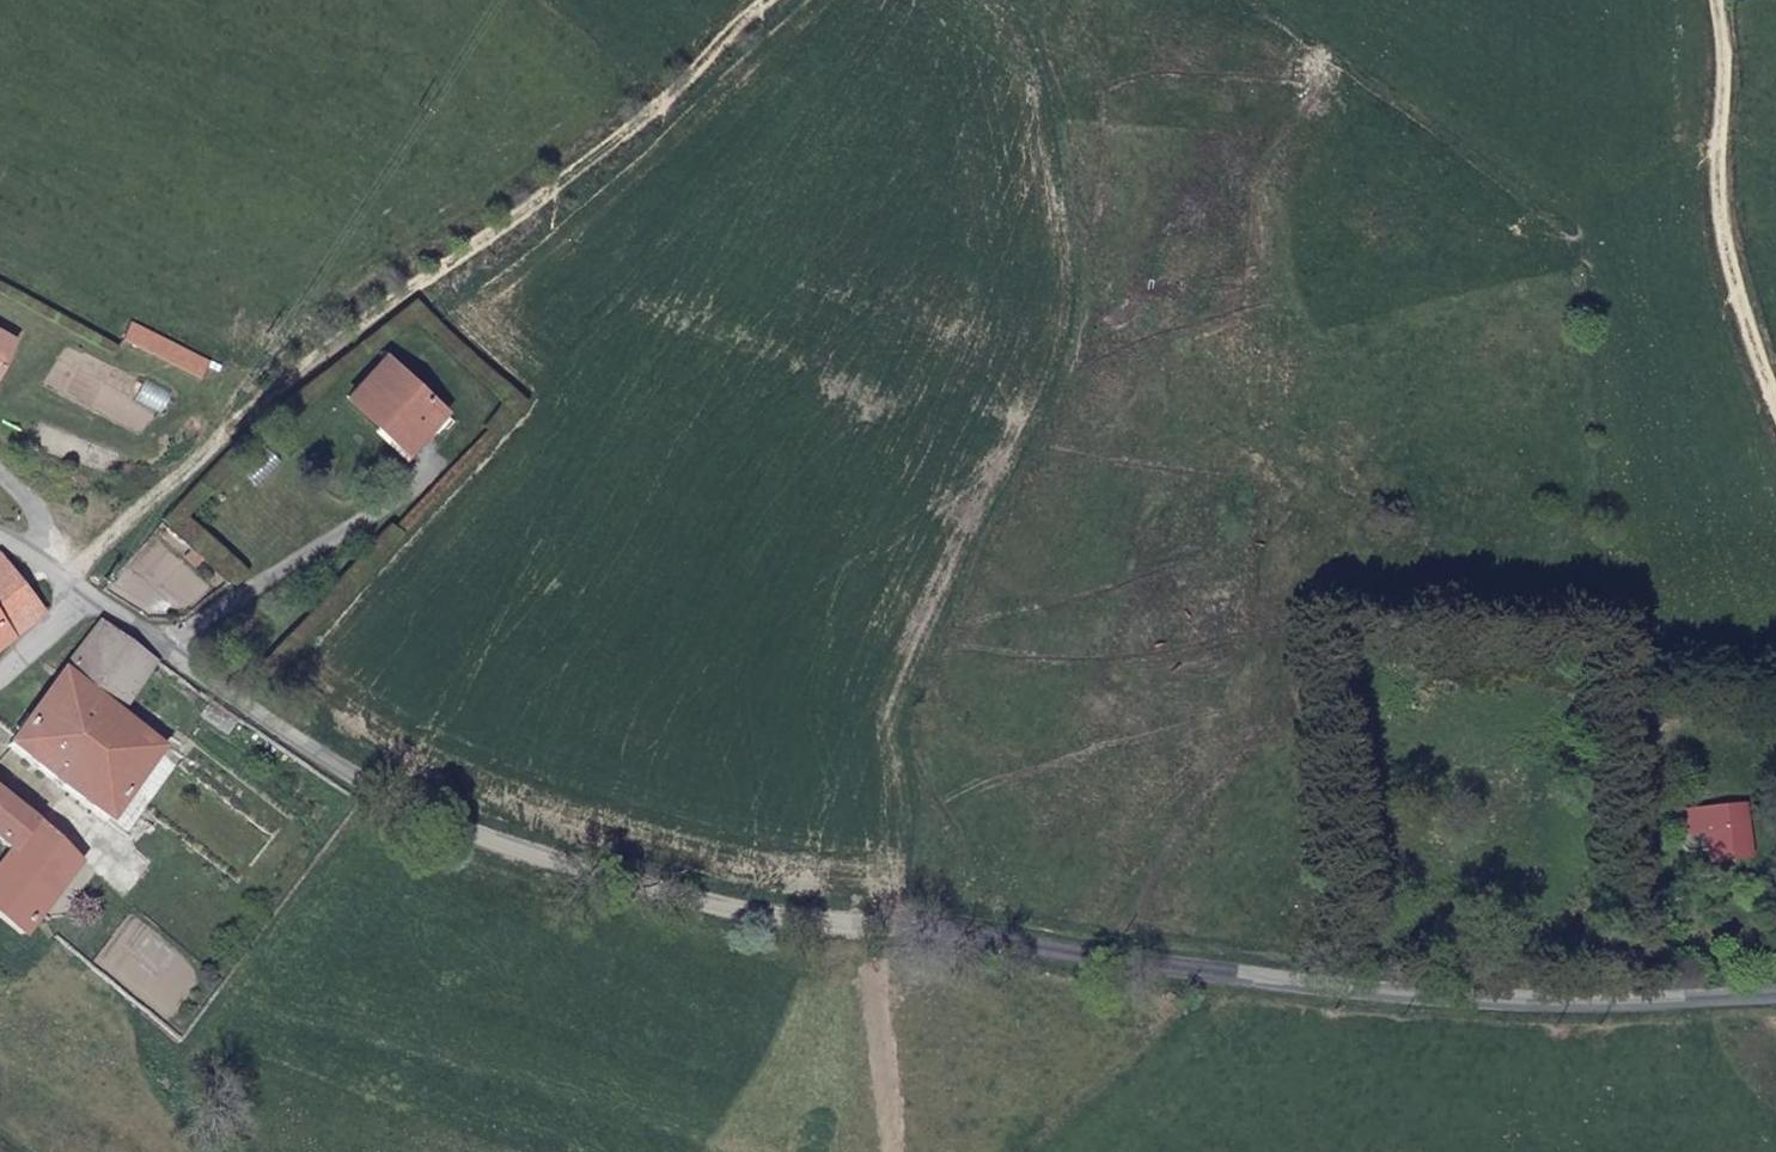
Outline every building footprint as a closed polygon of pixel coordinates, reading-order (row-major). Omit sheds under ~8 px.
[(199,378),(207,361),(128,321),(120,336),(199,378)] [(444,423),(388,366),(348,403),(404,462),(444,423)] [(32,612),(0,566),(0,637),(32,612)] [(153,665),(90,620),(0,735),(0,744),(41,776),(80,732),(92,738),(113,715),(153,665)] [(30,823),(71,856),(122,890),(162,835),(114,802),(157,750),(113,715),(92,738),(80,732),(41,776),(58,789),(30,823)] [(71,856),(30,823),(12,810),(0,800),(0,919),(13,929),(22,917),(71,856)] [(1684,806),(1687,827),(1717,824),(1718,842),(1756,838),(1752,802),(1684,806)] [(1721,856),(1758,851),(1756,838),(1718,842),(1721,856)]
